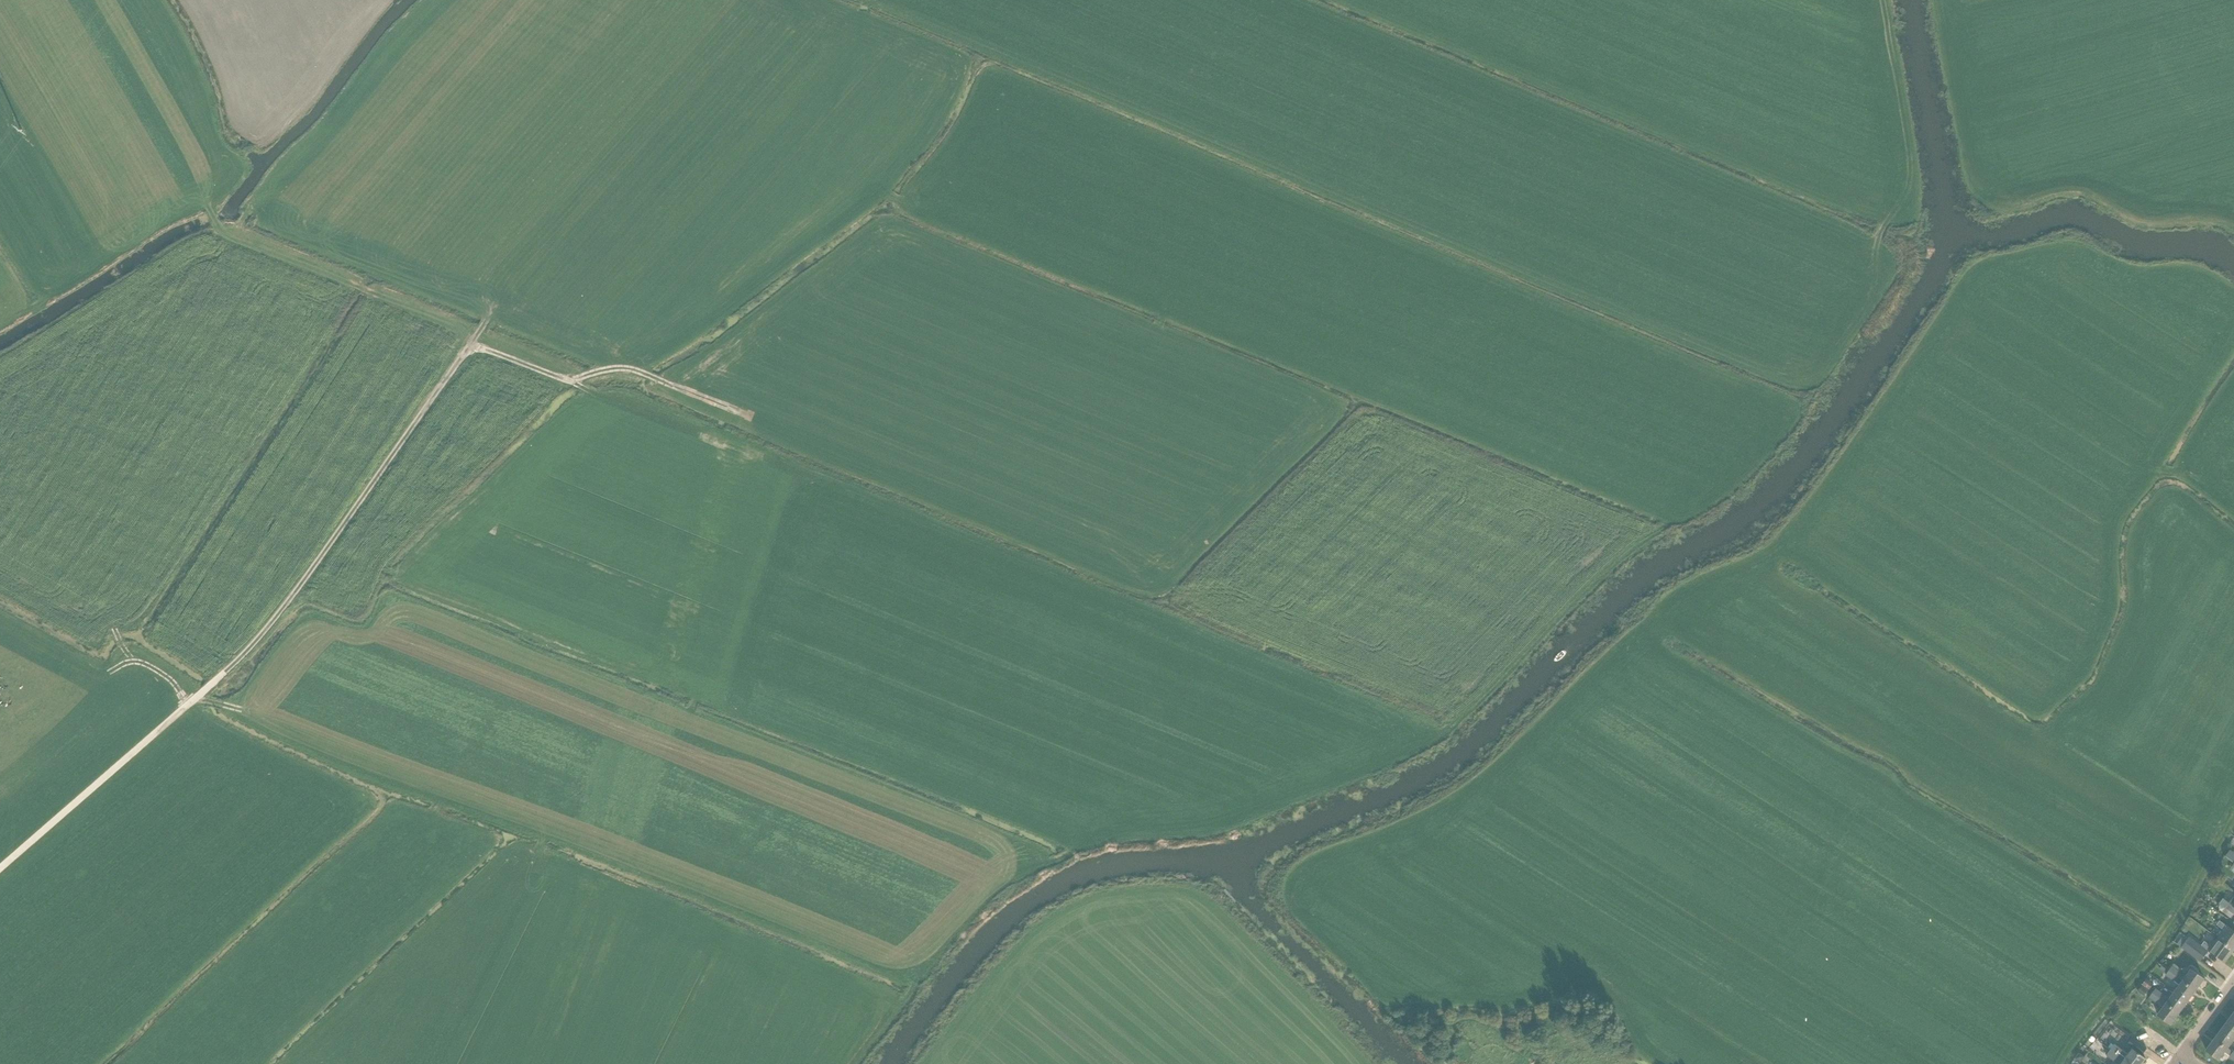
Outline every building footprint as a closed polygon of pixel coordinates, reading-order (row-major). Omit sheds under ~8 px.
[(2222,911),(2231,918),(2233,914),(2233,915),(2233,896),(2222,911)] [(2233,950),(2233,931),(2220,920),(2216,924),(2224,930),(2218,938),(2233,950)] [(2200,961),(2207,952),(2188,938),(2181,947),(2200,961)] [(2233,950),(2218,938),(2212,946),(2205,941),(2201,945),(2225,963),(2233,950)] [(2185,976),(2177,969),(2172,966),(2169,970),(2196,990),(2204,979),(2191,969),(2185,976)] [(2187,1002),(2196,990),(2169,970),(2166,975),(2179,985),(2174,992),(2187,1002)] [(2153,983),(2146,979),(2142,984),(2149,989),(2153,983)] [(2138,990),(2137,991),(2143,996),(2145,994),(2148,990),(2141,986),(2138,990)] [(2187,1002),(2174,992),(2169,998),(2163,994),(2155,988),(2152,993),(2166,1003),(2179,1012),(2187,1002)] [(2171,1024),(2179,1012),(2166,1003),(2152,993),(2149,997),(2157,1003),(2163,1007),(2157,1014),(2171,1024)] [(2231,1016),(2223,1027),(2233,1035),(2233,1018),(2231,1016)] [(2233,1039),(2233,1035),(2223,1027),(2214,1038),(2232,1051),(2233,1049),(2233,1046),(2231,1044),(2233,1039)] [(2232,1051),(2214,1038),(2206,1050),(2219,1060),(2224,1052),(2230,1056),(2229,1056),(2233,1060),(2233,1053),(2232,1051)] [(2128,1063),(2141,1063),(2145,1058),(2132,1049),(2127,1056),(2113,1046),(2110,1050),(2128,1063)] [(2110,1050),(2107,1054),(2120,1063),(2128,1063),(2110,1050)]
